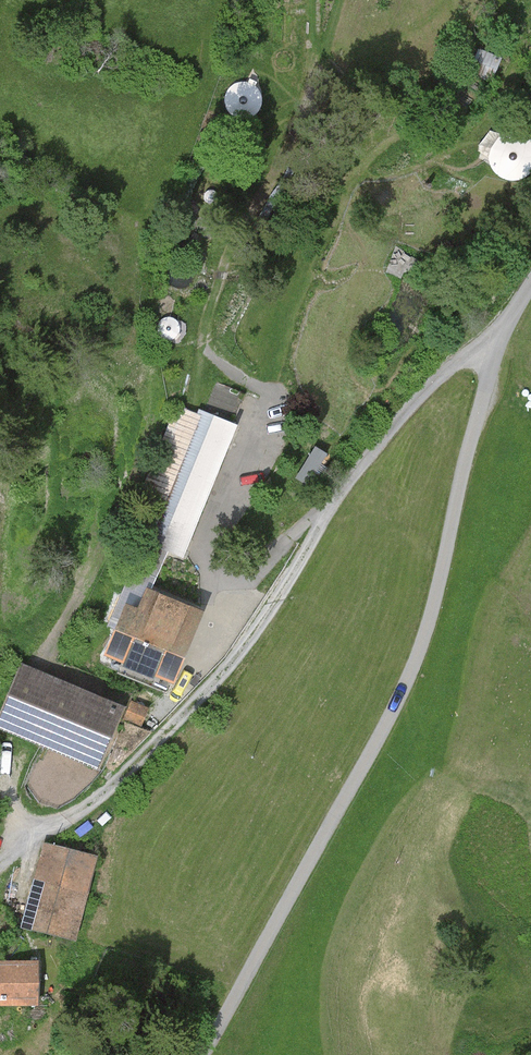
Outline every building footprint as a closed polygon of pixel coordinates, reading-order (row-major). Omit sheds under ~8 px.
[(239,427),(198,410),(196,414),(174,406),(122,536),(185,561),(239,427)] [(204,614),(147,591),(138,611),(125,606),(103,658),(174,687),(204,614)] [(22,665),(0,716),(0,730),(99,772),(126,709),(22,665)] [(98,859),(42,844),(20,928),(76,942),(98,859)] [(0,962),(0,1007),(38,1007),(38,962),(0,962)]
